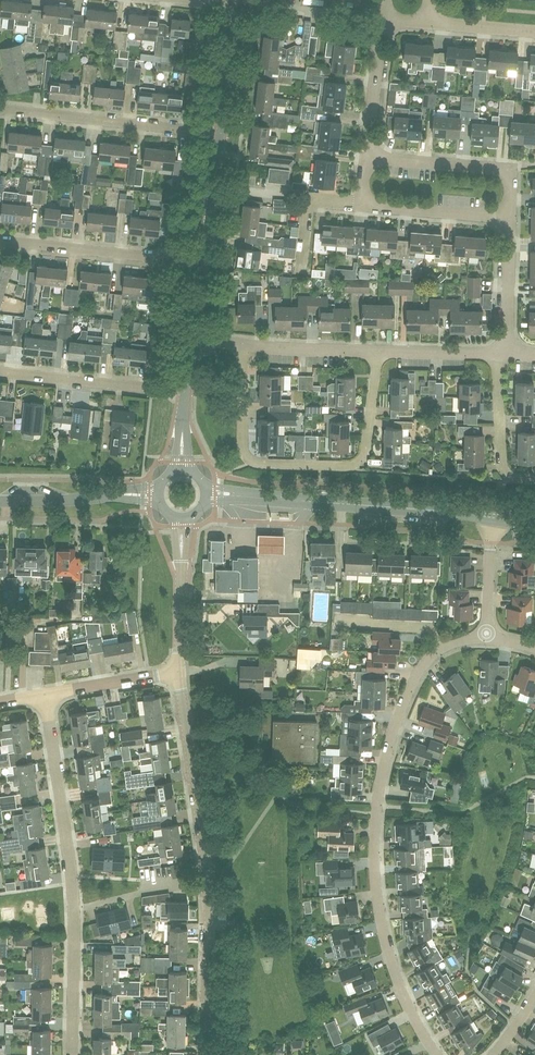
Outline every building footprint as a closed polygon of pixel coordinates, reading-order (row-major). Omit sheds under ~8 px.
[(15,22),(17,0),(13,0),(3,0),(1,15),(9,16),(7,28),(14,29),(15,22)] [(29,24),(30,21),(30,18),(32,2),(31,2),(31,0),(24,0),(23,1),(17,0),(15,22),(21,23),(29,24)] [(57,33),(60,5),(46,4),(44,20),(51,21),(50,32),(57,33)] [(65,22),(73,23),(74,14),(75,7),(60,5),(57,33),(64,34),(65,22)] [(100,26),(102,10),(88,9),(87,15),(86,25),(94,26),(93,28),(94,28),(93,32),(100,33),(101,26),(100,26)] [(115,27),(117,12),(102,10),(100,26),(101,26),(115,27)] [(142,39),(145,15),(131,13),(129,29),(137,30),(136,38),(142,39)] [(158,32),(160,17),(145,15),(142,39),(155,40),(156,32),(158,32)] [(197,43),(198,29),(189,28),(190,20),(173,18),(171,36),(178,37),(179,34),(188,35),(187,42),(197,43)] [(35,36),(37,22),(30,21),(29,24),(28,34),(26,34),(25,41),(34,42),(35,36)] [(43,22),(37,22),(35,36),(42,37),(42,33),(43,22)] [(73,23),(71,40),(72,40),(71,52),(76,53),(76,51),(78,40),(77,40),(79,24),(73,23)] [(86,25),(79,24),(77,40),(78,40),(84,41),(86,25)] [(280,38),(281,32),(272,28),(269,37),(264,36),(263,51),(286,53),(287,48),(279,45),(280,38)] [(120,49),(122,31),(115,30),(113,49),(120,49)] [(127,50),(128,32),(122,31),(120,49),(127,50)] [(308,53),(310,36),(310,34),(303,33),(302,45),(295,45),(294,55),(300,55),(308,56),(308,53)] [(162,56),(164,38),(164,36),(158,35),(157,35),(156,41),(155,56),(156,56),(162,57),(162,56)] [(315,54),(318,37),(310,36),(308,53),(315,54)] [(175,40),(164,38),(162,56),(172,57),(173,57),(175,40)] [(417,70),(420,43),(406,42),(404,60),(412,60),(411,68),(409,68),(408,73),(417,73),(417,70)] [(432,62),(434,45),(420,43),(417,70),(424,70),(424,61),(432,62)] [(23,59),(20,44),(0,48),(0,49),(3,63),(23,59)] [(353,59),(355,46),(336,44),(335,49),(329,48),(328,56),(334,56),(334,57),(353,59)] [(460,74),(462,47),(449,46),(447,64),(455,64),(454,71),(459,72),(459,74),(460,74)] [(475,66),(477,49),(462,47),(460,74),(466,74),(467,65),(475,66)] [(502,76),(504,51),(490,50),(488,67),(496,68),(496,76),(502,76)] [(295,55),(294,55),(286,53),(263,51),(261,66),(277,68),(277,61),(294,63),(295,55)] [(517,70),(518,53),(504,51),(502,76),(508,77),(508,69),(517,70)] [(532,54),(530,74),(523,74),(522,88),(522,89),(529,89),(530,79),(534,80),(534,54),(532,54)] [(352,72),(353,59),(334,57),(333,69),(352,72)] [(6,77),(26,73),(23,59),(3,63),(6,77)] [(54,60),(47,60),(44,80),(52,81),(54,60)] [(135,67),(136,61),(129,60),(126,83),(133,83),(135,67)] [(157,69),(168,70),(172,70),(173,64),(158,62),(157,69)] [(89,83),(91,64),(84,63),(82,82),(89,83)] [(96,84),(97,65),(91,64),(89,83),(96,84)] [(321,74),(322,68),(306,66),(305,73),(321,74)] [(140,84),(142,68),(135,67),(133,83),(140,84)] [(439,67),(438,81),(437,88),(443,88),(444,81),(445,67),(439,67)] [(292,77),(293,70),(279,69),(278,75),(292,77)] [(50,97),(65,98),(68,71),(62,70),(60,82),(52,81),(51,89),(50,97)] [(79,100),(81,84),(73,83),(74,72),(68,71),(65,98),(79,100)] [(9,92),(29,88),(26,73),(6,77),(9,92)] [(320,81),(321,74),(305,73),(305,80),(320,81)] [(191,94),(193,75),(186,75),(184,93),(191,94)] [(292,84),(292,77),(278,75),(277,82),(292,84)] [(273,97),(275,82),(259,80),(258,95),(273,97)] [(345,97),(346,84),(322,81),(322,85),(321,85),(320,94),(345,97)] [(109,103),(110,87),(96,85),(94,101),(109,103)] [(154,92),(155,87),(140,86),(138,106),(152,108),(154,92)] [(123,104),(125,89),(110,87),(109,103),(123,104)] [(395,105),(396,91),(399,91),(389,90),(388,105),(395,105)] [(168,93),(154,92),(152,108),(167,109),(168,93)] [(181,111),(183,95),(168,93),(167,109),(181,111)] [(436,109),(437,94),(430,93),(429,108),(436,109)] [(343,110),(345,97),(320,94),(318,103),(320,104),(319,107),(302,105),(301,111),(316,113),(316,114),(324,114),(325,108),(343,110)] [(286,106),(287,98),(273,97),(258,95),(256,109),(263,110),(262,118),(287,121),(288,115),(274,113),(274,112),(271,111),(272,104),(286,106)] [(469,96),(467,111),(474,112),(475,97),(469,96)] [(519,103),(519,100),(514,100),(515,100),(507,99),(506,114),(513,115),(514,103),(519,103)] [(410,110),(410,108),(394,107),(393,117),(396,117),(394,136),(407,137),(409,117),(410,110)] [(409,117),(407,137),(410,137),(410,139),(412,141),(417,141),(419,140),(419,138),(420,138),(422,111),(410,110),(409,117)] [(315,120),(316,114),(316,113),(301,111),(300,118),(315,120)] [(433,135),(446,136),(448,116),(448,113),(441,112),(440,115),(435,115),(433,135)] [(460,117),(461,113),(449,112),(448,116),(446,136),(459,137),(461,117),(460,117)] [(484,144),(486,118),(479,117),(479,112),(474,112),(473,123),(471,143),(484,144)] [(486,118),(484,144),(488,144),(488,147),(496,148),(497,145),(499,125),(499,116),(492,115),(492,124),(486,124),(486,118)] [(286,128),(287,121),(262,118),(261,125),(254,124),(252,139),(276,142),(277,135),(268,134),(269,127),(272,128),(273,127),(286,128)] [(340,135),(341,123),(322,120),(321,133),(340,135)] [(523,142),(525,122),(512,121),(510,146),(519,147),(521,145),(521,142),(523,142)] [(525,122),(523,142),(525,142),(525,145),(526,147),(534,148),(534,123),(525,122)] [(25,150),(26,133),(10,132),(8,148),(25,150)] [(26,133),(25,150),(24,158),(31,159),(32,151),(41,151),(42,144),(43,135),(26,133)] [(338,149),(340,135),(321,133),(320,140),(315,139),(314,146),(319,147),(338,149)] [(69,154),(71,138),(57,137),(56,146),(55,153),(61,153),(61,161),(68,162),(69,154)] [(86,140),(71,138),(69,154),(82,156),(81,163),(83,164),(81,182),(81,183),(85,184),(88,184),(91,164),(91,155),(84,154),(85,145),(86,140)] [(287,150),(288,144),(276,142),(252,139),(250,154),(260,155),(259,163),(293,167),(293,160),(265,157),(267,148),(287,150)] [(114,159),(116,144),(101,142),(100,158),(114,159)] [(312,152),(312,145),(297,143),(296,150),(312,152)] [(116,144),(114,159),(129,161),(130,155),(131,145),(116,144)] [(159,167),(161,148),(146,147),(144,165),(159,167)] [(174,168),(176,150),(161,148),(159,167),(174,168)] [(311,158),(312,152),(296,150),(295,157),(311,158)] [(10,153),(1,152),(0,164),(0,170),(8,171),(10,153)] [(37,174),(45,175),(47,157),(39,156),(37,174)] [(47,157),(45,175),(52,176),(54,158),(47,157)] [(338,170),(339,162),(337,161),(317,158),(316,171),(335,174),(336,170),(338,170)] [(95,185),(98,165),(91,164),(88,184),(95,185)] [(135,185),(136,167),(129,167),(127,184),(135,185)] [(142,186),(144,168),(136,167),(135,185),(142,186)] [(288,183),(289,170),(270,168),(268,181),(288,183)] [(316,172),(310,171),(309,179),(310,179),(310,184),(334,187),(335,174),(316,171),(316,172)] [(180,195),(182,176),(174,176),(173,194),(180,195)] [(84,194),(85,184),(66,182),(64,181),(64,182),(75,183),(73,199),(76,199),(75,208),(82,208),(84,194)] [(307,190),(308,183),(293,181),(292,189),(307,190)] [(39,204),(41,189),(34,188),(32,203),(39,204)] [(46,204),(48,190),(41,189),(39,204),(46,204)] [(2,218),(16,220),(19,193),(11,192),(4,191),(3,200),(3,202),(2,218)] [(30,221),(32,205),(27,204),(28,194),(19,193),(16,220),(30,221)] [(89,209),(91,195),(84,194),(82,208),(89,209)] [(73,226),(75,210),(69,209),(70,198),(61,197),(60,208),(61,208),(59,224),(73,226)] [(125,213),(127,199),(120,198),(118,212),(125,213)] [(132,214),(133,200),(127,199),(125,213),(132,214)] [(289,214),(290,200),(274,199),(273,213),(289,214)] [(242,219),(259,221),(260,207),(263,208),(263,201),(247,200),(247,204),(244,204),(242,219)] [(168,218),(170,203),(163,203),(161,217),(168,218)] [(59,224),(61,208),(60,208),(46,207),(44,223),(59,224)] [(144,234),(147,211),(141,210),(140,217),(132,217),(130,232),(144,234)] [(159,235),(160,220),(152,219),(153,212),(147,211),(144,234),(159,235)] [(102,229),(103,213),(89,212),(87,228),(102,229)] [(116,231),(118,215),(103,213),(102,229),(116,231)] [(267,222),(259,221),(242,219),(240,234),(264,237),(265,237),(267,222)] [(336,243),(338,225),(323,224),(322,233),(315,232),(314,250),(327,251),(327,242),(336,243)] [(358,254),(360,236),(352,235),(353,226),(338,225),(336,243),(347,244),(346,253),(358,254)] [(381,247),(382,229),(368,227),(367,237),(360,236),(358,254),(371,255),(372,246),(381,247)] [(402,258),(403,240),(396,239),(397,230),(382,229),(381,247),(391,248),(390,257),(402,258)] [(425,250),(426,232),(411,231),(411,240),(403,240),(402,258),(415,259),(415,250),(425,250)] [(446,262),(448,243),(440,243),(441,234),(426,232),(425,250),(435,251),(434,261),(446,262)] [(469,254),(470,236),(455,235),(455,244),(448,243),(446,262),(458,263),(459,253),(469,254)] [(484,269),(486,246),(484,246),(485,237),(470,236),(469,254),(478,255),(477,268),(484,269)] [(263,244),(285,247),(286,240),(265,237),(264,237),(263,244)] [(284,257),(285,247),(263,244),(262,252),(279,254),(278,257),(284,257)] [(258,269),(260,250),(238,248),(238,254),(235,254),(234,263),(251,265),(250,268),(258,269)] [(12,266),(0,262),(0,278),(8,281),(12,266)] [(50,297),(51,283),(53,266),(39,265),(37,282),(44,282),(43,289),(42,296),(50,297)] [(66,285),(68,268),(53,266),(51,283),(66,285)] [(325,277),(325,270),(312,269),(312,276),(325,277)] [(377,270),(369,269),(368,277),(376,278),(377,270)] [(95,288),(96,271),(82,270),(80,286),(95,288)] [(109,289),(111,273),(96,271),(95,288),(109,289)] [(437,277),(441,281),(445,277),(442,273),(437,277)] [(137,299),(140,276),(125,274),(123,291),(132,292),(131,299),(137,299)] [(157,314),(159,298),(153,297),(153,295),(152,294),(154,278),(140,276),(137,299),(137,302),(151,304),(150,314),(157,314)] [(357,291),(357,278),(345,278),(345,291),(357,291)] [(368,291),(369,278),(357,278),(357,291),(368,291)] [(401,293),(401,280),(389,280),(389,293),(401,293)] [(412,293),(412,281),(401,280),(401,293),(412,293)] [(34,305),(36,284),(28,283),(26,304),(34,305)] [(479,296),(480,284),(467,284),(467,296),(479,296)] [(239,320),(255,320),(255,304),(262,304),(262,285),(247,285),(247,303),(239,303),(239,320)] [(71,305),(73,289),(65,288),(64,304),(71,305)] [(280,301),(281,288),(269,288),(268,300),(280,301)] [(78,306),(80,289),(73,289),(71,305),(78,306)] [(114,310),(116,293),(109,292),(107,309),(114,310)] [(121,310),(123,294),(116,293),(114,310),(121,310)] [(313,310),(314,297),(299,297),(299,307),(292,307),(291,327),(306,328),(307,310),(313,310)] [(319,328),(334,328),(335,308),(335,304),(327,304),(327,297),(314,297),(313,310),(320,310),(319,328)] [(444,313),(444,300),(430,299),(430,310),(423,310),(422,330),(437,330),(438,313),(444,313)] [(466,331),(466,311),(459,311),(459,300),(444,300),(444,313),(451,313),(450,330),(466,331)] [(378,325),(379,304),(363,304),(363,325),(378,325)] [(393,325),(393,304),(379,304),(378,325),(393,325)] [(291,327),(292,307),(276,306),(276,327),(291,327)] [(350,328),(350,308),(335,308),(334,328),(350,328)] [(422,330),(423,310),(407,310),(407,330),(422,330)] [(482,311),(481,311),(466,311),(466,331),(481,331),(482,331),(482,330),(482,324),(482,311)] [(71,339),(73,324),(72,324),(74,315),(67,314),(66,323),(64,338),(71,339)] [(26,334),(28,319),(26,319),(27,317),(22,316),(21,316),(21,318),(19,333),(26,334)] [(14,317),(12,334),(19,335),(19,333),(21,318),(15,317),(14,317)] [(43,328),(43,323),(35,322),(33,324),(32,332),(34,332),(34,337),(26,336),(24,352),(40,353),(42,328),(43,328)] [(64,338),(66,323),(59,322),(58,337),(64,338)] [(156,333),(157,324),(147,323),(146,332),(148,332),(148,334),(146,347),(153,348),(154,335),(155,333),(156,333)] [(109,343),(111,328),(104,327),(103,337),(95,336),(95,343),(87,342),(86,342),(84,358),(100,360),(101,352),(102,344),(109,345),(109,343)] [(55,355),(57,339),(50,338),(51,329),(43,328),(42,328),(40,353),(55,355)] [(117,329),(111,328),(109,343),(116,344),(117,329)] [(87,342),(88,330),(82,329),(82,334),(75,341),(71,341),(69,357),(84,358),(86,342),(87,342)] [(12,334),(11,334),(11,332),(6,332),(6,334),(0,333),(0,349),(11,350),(11,345),(12,334)] [(129,363),(130,347),(116,346),(115,353),(114,353),(113,361),(129,363)] [(145,365),(146,349),(130,347),(129,363),(145,365)] [(416,372),(408,372),(408,378),(400,378),(392,378),(392,385),(389,385),(389,392),(391,392),(409,393),(409,394),(414,394),(415,394),(416,372)] [(261,374),(261,388),(281,389),(284,389),(284,374),(281,374),(261,374)] [(355,392),(355,377),(337,376),(337,382),(332,382),(328,384),(328,391),(355,392)] [(480,397),(480,383),(460,383),(460,397),(480,397)] [(533,392),(533,384),(516,383),(515,398),(534,398),(534,392),(533,392)] [(279,403),(279,411),(291,411),(291,399),(281,399),(281,389),(261,388),(261,402),(269,403),(279,403)] [(355,392),(328,391),(328,395),(328,404),(330,405),(336,405),(336,406),(354,406),(355,392)] [(408,408),(409,394),(409,393),(391,392),(391,393),(391,407),(400,407),(399,415),(413,415),(413,408),(408,408)] [(482,411),(483,403),(480,403),(480,397),(460,397),(460,411),(480,412),(480,411),(482,411)] [(515,398),(515,412),(533,412),(533,411),(534,411),(534,398),(515,398)] [(16,401),(6,400),(5,416),(4,420),(4,428),(9,429),(13,429),(13,421),(16,401)] [(41,433),(43,404),(26,402),(23,431),(24,431),(24,437),(34,438),(34,432),(41,433)] [(73,415),(63,414),(64,406),(54,405),(52,421),(72,423),(71,436),(88,438),(91,409),(73,408),(73,415)] [(133,430),(135,412),(114,410),(112,428),(113,428),(111,452),(121,453),(121,452),(127,453),(130,430),(133,430)] [(297,425),(297,412),(291,412),(291,411),(279,411),(269,411),(269,419),(260,419),(260,434),(278,435),(278,425),(297,425)] [(456,423),(456,415),(442,415),(441,423),(456,423)] [(349,436),(350,422),(331,421),(331,436),(349,436)] [(402,442),(402,443),(411,443),(411,436),(402,436),(402,428),(413,428),(413,421),(399,421),(394,421),(394,427),(385,427),(385,442),(402,442)] [(483,449),(483,435),(478,435),(478,427),(459,426),(459,434),(466,434),(466,449),(483,449)] [(519,447),(534,448),(534,433),(519,433),(519,447)] [(278,449),(278,435),(260,434),(259,449),(278,449)] [(305,450),(305,435),(297,435),(287,435),(287,440),(297,440),(296,450),(305,450)] [(317,451),(318,436),(305,435),(305,450),(317,451)] [(349,451),(349,436),(331,436),(330,451),(349,451)] [(406,464),(406,458),(409,458),(409,453),(402,453),(402,443),(402,442),(385,442),(384,457),(393,457),(393,464),(406,464)] [(519,447),(518,462),(534,463),(534,448),(519,447)] [(483,464),(483,449),(466,449),(465,463),(458,463),(458,470),(474,470),(474,464),(483,464)] [(419,467),(427,472),(432,464),(423,460),(419,467)] [(440,462),(434,465),(437,472),(444,468),(440,462)] [(258,534),(258,552),(284,552),(285,535),(258,534)] [(224,564),(225,540),(209,540),(208,559),(203,559),(203,570),(212,570),(212,559),(215,559),(215,563),(224,564)] [(336,585),(336,581),(336,556),(335,556),(335,542),(312,542),(311,562),(325,563),(325,584),(336,585)] [(31,548),(31,546),(24,546),(24,548),(18,548),(18,558),(16,558),(16,574),(23,574),(31,574),(31,548)] [(31,548),(31,574),(31,575),(39,575),(41,575),(41,576),(47,576),(48,566),(46,566),(47,558),(44,558),(45,548),(39,548),(39,546),(31,546),(31,548)] [(92,582),(92,572),(94,572),(95,567),(107,568),(107,557),(103,557),(103,549),(102,549),(101,548),(98,548),(97,549),(90,549),(89,560),(84,560),(84,582),(92,582)] [(74,558),(74,549),(65,549),(65,551),(57,551),(56,573),(70,574),(70,580),(82,581),(83,558),(74,558)] [(358,574),(359,552),(347,551),(346,573),(358,574)] [(375,572),(375,558),(372,558),(372,553),(359,552),(358,574),(371,574),(371,572),(375,572)] [(391,575),(392,554),(379,553),(379,558),(375,558),(375,572),(378,572),(378,575),(391,575)] [(407,573),(408,560),(405,559),(405,554),(392,554),(391,575),(404,576),(404,573),(407,573)] [(424,577),(425,555),(412,554),(412,560),(408,560),(407,573),(411,573),(411,576),(424,577)] [(440,575),(441,561),(437,561),(437,556),(425,555),(424,577),(436,577),(437,575),(440,575)] [(474,584),(474,570),(470,570),(470,557),(452,556),(451,570),(457,570),(456,583),(474,584)] [(257,590),(257,557),(234,557),(234,568),(235,568),(235,590),(257,590)] [(533,574),(534,560),(515,559),(515,572),(510,572),(509,586),(527,586),(527,573),(533,574)] [(235,590),(235,568),(234,568),(215,568),(215,590),(235,590)] [(17,590),(17,577),(8,577),(7,590),(17,590)] [(300,597),(301,591),(301,583),(294,582),(293,597),(300,597)] [(472,618),(473,605),(468,604),(469,591),(450,590),(450,604),(455,604),(455,617),(472,618)] [(531,610),(532,597),(513,596),(513,609),(508,608),(507,622),(525,623),(526,609),(531,610)] [(266,615),(278,616),(287,616),(297,625),(299,625),(300,612),(279,612),(279,604),(258,604),(258,615),(242,615),(242,622),(238,626),(242,630),(251,630),(251,637),(266,637),(266,615)] [(111,617),(111,607),(93,607),(93,622),(111,622),(111,623),(115,622),(115,617),(111,617)] [(129,634),(139,633),(135,610),(126,612),(129,634)] [(87,640),(94,639),(91,623),(84,623),(87,640)] [(94,639),(101,637),(98,623),(91,623),(94,639)] [(47,632),(49,641),(50,650),(51,652),(29,651),(29,654),(29,664),(38,665),(50,665),(51,655),(60,653),(62,669),(76,667),(74,650),(68,651),(67,644),(59,645),(57,639),(55,625),(54,625),(47,626),(47,632)] [(400,653),(400,639),(390,638),(390,632),(373,631),(373,642),(379,643),(379,651),(374,651),(374,652),(400,653)] [(34,641),(49,641),(47,632),(35,632),(34,641)] [(105,662),(120,660),(117,643),(116,637),(110,638),(111,644),(102,645),(105,662)] [(341,650),(341,639),(332,638),(332,650),(341,650)] [(50,650),(49,641),(34,641),(34,649),(50,650)] [(74,650),(76,667),(91,665),(88,648),(87,641),(73,644),(74,650)] [(120,660),(135,657),(132,641),(117,643),(120,660)] [(14,650),(0,649),(0,663),(13,664),(14,650)] [(400,653),(374,652),(374,661),(367,660),(367,671),(384,672),(384,666),(395,666),(396,653),(400,653)] [(262,690),(262,675),(274,675),(274,659),(259,659),(259,667),(240,667),(240,684),(249,684),(249,690),(262,690)] [(498,671),(498,661),(482,660),(481,669),(480,682),(479,691),(492,692),(492,691),(504,692),(505,678),(497,678),(497,671),(498,671)] [(522,666),(519,675),(517,674),(514,683),(522,686),(520,691),(534,695),(531,703),(534,704),(534,670),(522,666)] [(385,693),(386,679),(371,678),(371,672),(356,671),(356,683),(363,683),(363,692),(385,693)] [(443,682),(449,690),(443,694),(446,698),(455,711),(466,704),(461,697),(470,690),(458,673),(452,677),(452,676),(443,682)] [(385,706),(385,693),(363,692),(363,700),(355,700),(354,712),(357,712),(369,713),(369,706),(385,706)] [(156,698),(155,694),(144,696),(145,700),(144,700),(146,714),(162,712),(160,698),(156,698)] [(123,712),(122,704),(115,705),(117,719),(128,718),(127,711),(123,712)] [(109,721),(117,719),(115,705),(107,706),(109,721)] [(446,740),(451,727),(442,724),(445,714),(424,707),(419,722),(436,728),(433,736),(446,740)] [(73,729),(89,727),(87,718),(99,717),(98,710),(70,714),(73,729)] [(148,729),(164,727),(162,712),(146,714),(148,729)] [(371,735),(372,721),(356,720),(357,712),(354,712),(341,712),(341,719),(350,720),(349,734),(371,735)] [(1,738),(2,738),(29,734),(27,720),(12,722),(13,729),(0,730),(1,738)] [(316,762),(317,721),(273,720),(272,761),(316,762)] [(91,742),(92,749),(103,747),(106,747),(104,733),(98,734),(96,726),(89,727),(73,729),(75,744),(91,742)] [(121,740),(143,736),(142,729),(121,732),(121,740)] [(31,749),(29,734),(2,738),(3,745),(15,743),(16,751),(31,749)] [(371,735),(349,734),(349,748),(340,747),(340,752),(340,755),(345,755),(352,756),(352,748),(371,749),(371,735)] [(456,745),(459,737),(451,734),(448,741),(456,745)] [(122,747),(144,744),(143,736),(121,740),(122,747)] [(150,742),(151,751),(139,753),(140,758),(152,757),(168,754),(166,739),(150,742)] [(439,757),(443,744),(431,740),(428,747),(413,742),(407,757),(428,765),(431,755),(439,757)] [(95,770),(102,769),(100,760),(105,760),(104,754),(103,747),(92,749),(93,755),(77,757),(79,772),(95,770)] [(10,759),(9,752),(0,753),(0,760),(10,759)] [(168,754),(152,757),(140,758),(141,765),(153,763),(154,771),(170,768),(168,754)] [(320,762),(333,763),(341,763),(341,777),(363,778),(363,764),(345,763),(345,755),(340,755),(334,755),(333,755),(321,755),(320,762)] [(11,766),(10,759),(0,760),(0,767),(11,766)] [(123,765),(123,761),(122,759),(110,761),(111,767),(123,765)] [(33,763),(33,762),(17,764),(18,765),(13,766),(14,774),(7,775),(8,781),(35,777),(35,771),(37,771),(36,763),(33,763)] [(96,778),(95,770),(79,772),(81,787),(97,785),(98,791),(110,789),(112,789),(110,776),(96,778)] [(132,781),(149,779),(148,772),(132,775),(132,781)] [(434,788),(430,788),(426,781),(427,777),(404,772),(400,787),(412,790),(414,792),(412,801),(427,802),(429,795),(433,795),(434,788)] [(37,791),(35,777),(8,781),(13,780),(14,786),(20,785),(21,793),(37,791)] [(362,792),(363,778),(341,777),(336,777),(336,787),(332,786),(331,798),(345,799),(347,799),(347,791),(362,792)] [(150,785),(149,779),(132,781),(130,781),(126,782),(127,788),(131,788),(150,785)] [(148,800),(174,796),(172,781),(156,784),(157,792),(147,794),(148,800)] [(85,815),(101,813),(100,804),(112,803),(110,789),(98,791),(99,798),(83,800),(85,815)] [(16,801),(15,794),(1,797),(0,797),(0,803),(1,803),(2,803),(16,801)] [(176,811),(174,796),(148,800),(148,806),(150,815),(154,814),(176,811)] [(17,808),(16,801),(2,803),(1,803),(2,810),(17,808)] [(40,806),(39,804),(23,807),(24,813),(13,815),(14,823),(42,819),(41,813),(43,813),(42,805),(40,806)] [(102,821),(101,813),(85,815),(87,830),(104,828),(104,834),(116,832),(114,819),(102,821)] [(136,823),(155,821),(154,814),(150,815),(135,817),(136,823)] [(46,832),(45,825),(42,825),(42,819),(14,823),(15,829),(18,829),(19,837),(21,837),(28,836),(44,834),(44,832),(46,832)] [(135,831),(156,828),(155,821),(136,823),(136,824),(133,824),(135,831)] [(353,849),(354,834),(339,833),(340,822),(319,821),(319,836),(329,836),(329,848),(335,848),(334,855),(348,856),(348,849),(353,849)] [(407,848),(426,847),(430,847),(432,847),(431,840),(425,840),(425,833),(427,833),(426,821),(417,822),(417,824),(395,825),(396,840),(400,840),(407,840),(407,848)] [(155,843),(158,842),(180,839),(178,824),(162,826),(163,835),(154,836),(154,839),(155,843)] [(524,838),(532,840),(533,831),(526,830),(524,838)] [(2,846),(22,843),(21,837),(19,837),(0,840),(2,846)] [(182,853),(180,839),(158,842),(159,848),(165,847),(166,856),(182,853)] [(3,853),(23,850),(22,843),(2,846),(3,853)] [(24,865),(48,861),(46,847),(26,849),(27,858),(24,859),(24,865)] [(426,848),(426,847),(407,848),(400,849),(395,849),(396,864),(398,864),(407,863),(408,871),(423,870),(423,862),(418,862),(417,848),(426,848)] [(109,869),(110,849),(95,848),(93,868),(109,869)] [(124,870),(125,850),(110,849),(109,869),(124,870)] [(138,866),(162,863),(161,856),(138,859),(138,866)] [(338,868),(338,860),(324,861),(325,885),(355,884),(354,867),(338,868)] [(21,888),(36,886),(35,878),(50,876),(48,861),(24,865),(26,878),(20,879),(21,888)] [(172,877),(181,876),(178,864),(170,865),(172,877)] [(411,887),(412,894),(424,894),(424,885),(419,885),(418,871),(423,871),(423,870),(408,871),(399,872),(396,872),(397,887),(400,887),(411,887)] [(6,883),(7,891),(13,890),(17,889),(15,882),(6,883)] [(142,904),(159,902),(157,894),(143,896),(142,904)] [(424,894),(412,894),(400,895),(399,895),(400,910),(403,910),(414,910),(414,918),(428,917),(427,908),(423,908),(422,895),(424,894)] [(324,898),(325,911),(331,910),(331,915),(339,914),(341,924),(359,921),(357,901),(344,902),(344,896),(329,898),(324,898)] [(510,898),(504,896),(500,905),(506,907),(510,898)] [(188,916),(188,900),(170,901),(161,901),(161,920),(169,920),(169,917),(188,916)] [(534,906),(525,903),(520,914),(534,920),(534,917),(534,903),(534,906)] [(117,930),(131,926),(127,907),(112,910),(117,930)] [(102,934),(117,930),(112,910),(97,914),(102,934)] [(414,918),(404,918),(403,918),(404,933),(412,933),(413,941),(407,944),(410,950),(433,937),(433,927),(432,927),(431,917),(428,917),(414,918)] [(515,928),(513,927),(509,935),(519,939),(534,946),(534,931),(531,929),(533,923),(520,917),(515,928)] [(188,944),(188,928),(170,928),(170,943),(188,944)] [(349,935),(348,929),(332,932),(335,945),(344,943),(346,957),(366,953),(362,933),(349,935)] [(134,942),(135,944),(140,944),(141,940),(139,933),(132,935),(134,942)] [(34,945),(34,935),(16,935),(15,940),(15,945),(34,945)] [(430,946),(427,941),(433,937),(410,950),(408,952),(415,965),(424,959),(427,960),(430,965),(443,958),(438,950),(436,947),(432,946),(430,946)] [(510,957),(516,959),(519,953),(531,959),(534,950),(534,946),(519,939),(516,945),(505,941),(500,952),(510,957)] [(188,944),(170,943),(170,958),(172,958),(187,958),(188,944)] [(52,945),(34,945),(34,949),(29,949),(29,953),(27,953),(27,959),(52,960),(52,945)] [(125,967),(126,959),(113,958),(113,952),(96,951),(96,966),(112,967),(125,967)] [(455,954),(460,962),(465,959),(461,951),(455,954)] [(516,989),(523,976),(512,970),(517,962),(502,954),(495,966),(503,970),(498,978),(514,987),(514,988),(516,989)] [(442,975),(435,963),(443,958),(430,965),(416,974),(423,987),(432,982),(435,982),(438,988),(451,980),(446,973),(442,975)] [(52,975),(52,960),(27,959),(26,967),(34,967),(34,975),(52,975)] [(358,964),(351,966),(339,971),(344,983),(353,980),(358,993),(377,985),(370,967),(361,971),(358,964)] [(112,981),(112,967),(96,966),(95,981),(112,981)] [(170,971),(170,972),(170,978),(169,978),(157,978),(157,986),(159,986),(189,987),(189,978),(187,978),(187,972),(171,971),(170,971)] [(514,987),(498,978),(497,977),(492,985),(486,981),(480,991),(491,1001),(496,993),(507,999),(514,988),(514,987)] [(452,996),(445,984),(451,981),(451,980),(438,988),(425,995),(433,1008),(442,1003),(445,1003),(448,1009),(461,1001),(456,994),(452,996)] [(159,986),(158,995),(169,995),(169,1000),(169,1001),(170,1001),(186,1001),(186,995),(189,995),(189,987),(159,986)] [(51,1003),(51,988),(33,987),(33,989),(26,988),(26,1003),(32,1003),(51,1003)] [(119,1009),(119,1001),(112,1001),(112,994),(95,994),(95,1009),(119,1009)] [(368,1004),(365,997),(344,1006),(348,1014),(360,1009),(365,1022),(388,1013),(382,998),(368,1004)] [(463,1016),(456,1004),(461,1002),(461,1001),(448,1009),(437,1015),(445,1028),(454,1023),(456,1023),(459,1029),(472,1021),(468,1014),(463,1016)] [(51,1018),(51,1003),(32,1003),(32,1009),(33,1009),(33,1018),(51,1018)] [(111,1025),(111,1018),(121,1019),(121,1009),(119,1009),(95,1009),(95,1024),(111,1025)] [(493,1018),(497,1014),(493,1009),(489,1013),(493,1018)] [(186,1030),(186,1015),(167,1014),(167,1023),(159,1023),(159,1029),(186,1030)] [(473,1022),(472,1021),(459,1029),(451,1034),(459,1047),(461,1045),(466,1042),(471,1050),(484,1034),(481,1032),(477,1034),(471,1023),(473,1022)] [(138,1031),(140,1031),(140,1023),(121,1023),(121,1031),(138,1031)] [(29,1024),(14,1024),(6,1024),(6,1032),(14,1032),(14,1031),(29,1031),(29,1024)] [(403,1041),(396,1028),(382,1035),(379,1028),(367,1034),(374,1046),(381,1043),(385,1051),(403,1041)] [(185,1045),(186,1030),(159,1029),(162,1029),(162,1036),(167,1036),(167,1045),(185,1045)] [(534,1029),(526,1040),(534,1046),(534,1030),(534,1029)] [(50,1045),(51,1031),(34,1030),(33,1044),(50,1045)] [(139,1039),(139,1031),(138,1031),(121,1031),(111,1031),(111,1038),(121,1039),(131,1039),(139,1039)] [(342,1042),(338,1031),(330,1035),(334,1045),(342,1042)] [(103,1038),(94,1038),(94,1053),(110,1053),(111,1038),(103,1038)] [(50,1045),(33,1044),(33,1054),(50,1054),(50,1045)]
